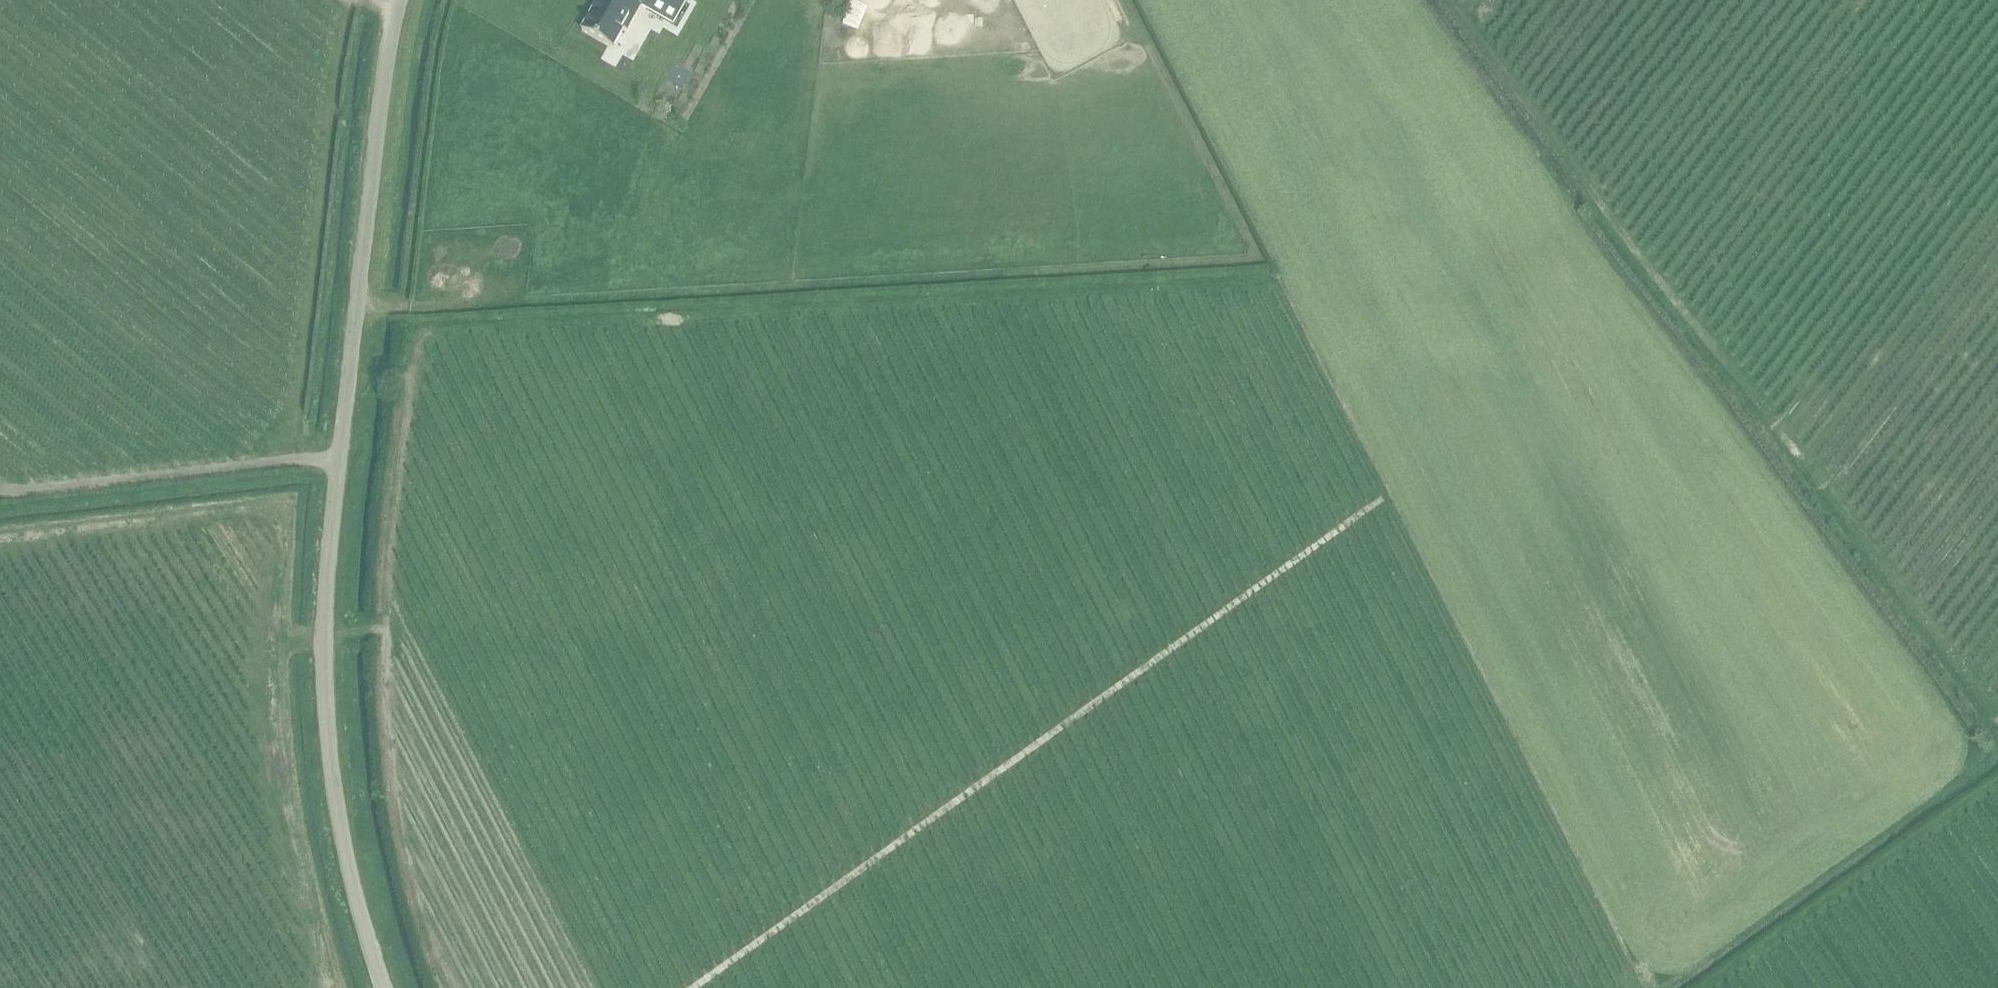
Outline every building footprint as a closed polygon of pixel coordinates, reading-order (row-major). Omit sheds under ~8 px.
[(582,31),(613,48),(624,30),(627,32),(641,6),(648,10),(649,9),(654,0),(599,0),(582,31)]
